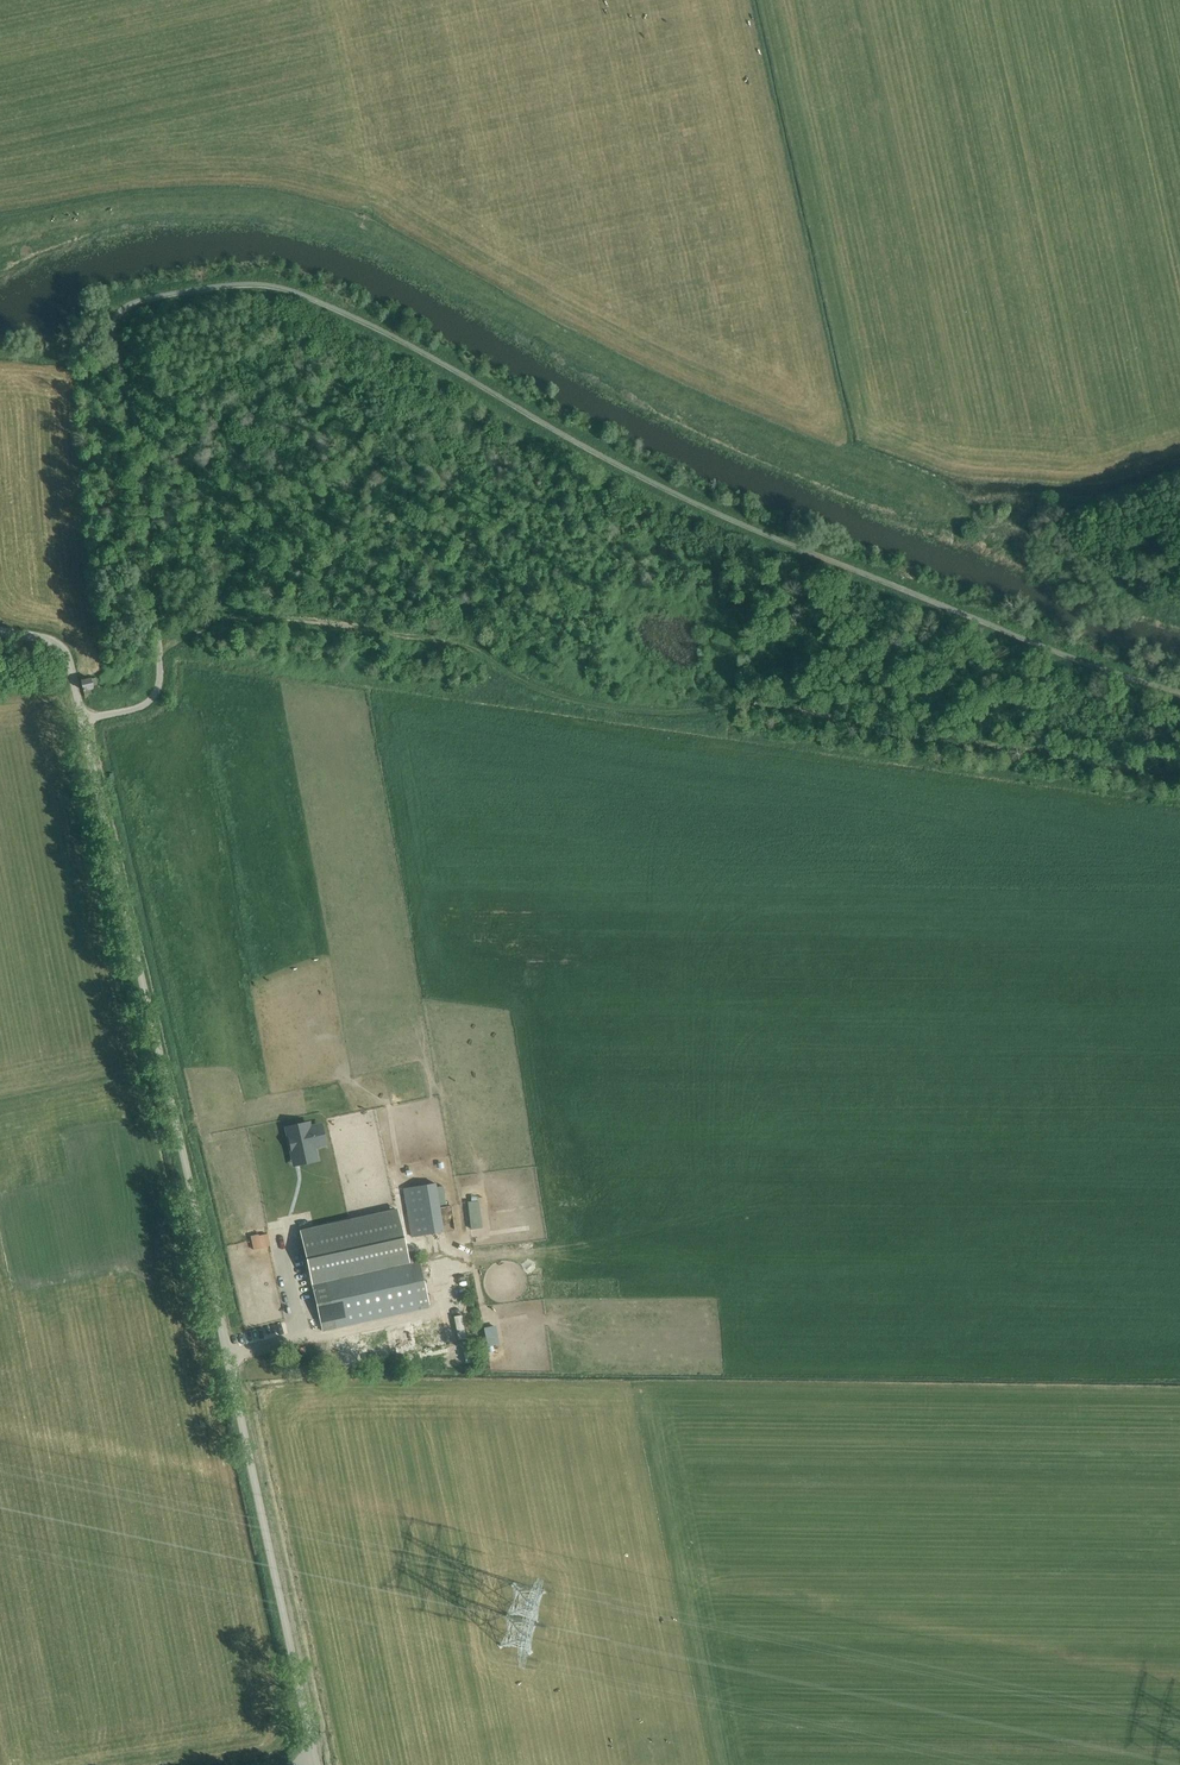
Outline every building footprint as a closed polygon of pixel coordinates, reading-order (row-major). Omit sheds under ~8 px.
[(93,688),(91,679),(81,681),(84,690),(93,688)] [(310,1123),(289,1127),(297,1160),(317,1155),(316,1149),(320,1148),(316,1133),(313,1133),(310,1123)] [(438,1183),(405,1188),(414,1237),(446,1232),(438,1183)] [(301,1230),(311,1277),(323,1330),(431,1306),(419,1252),(409,1255),(399,1209),(301,1230)]
